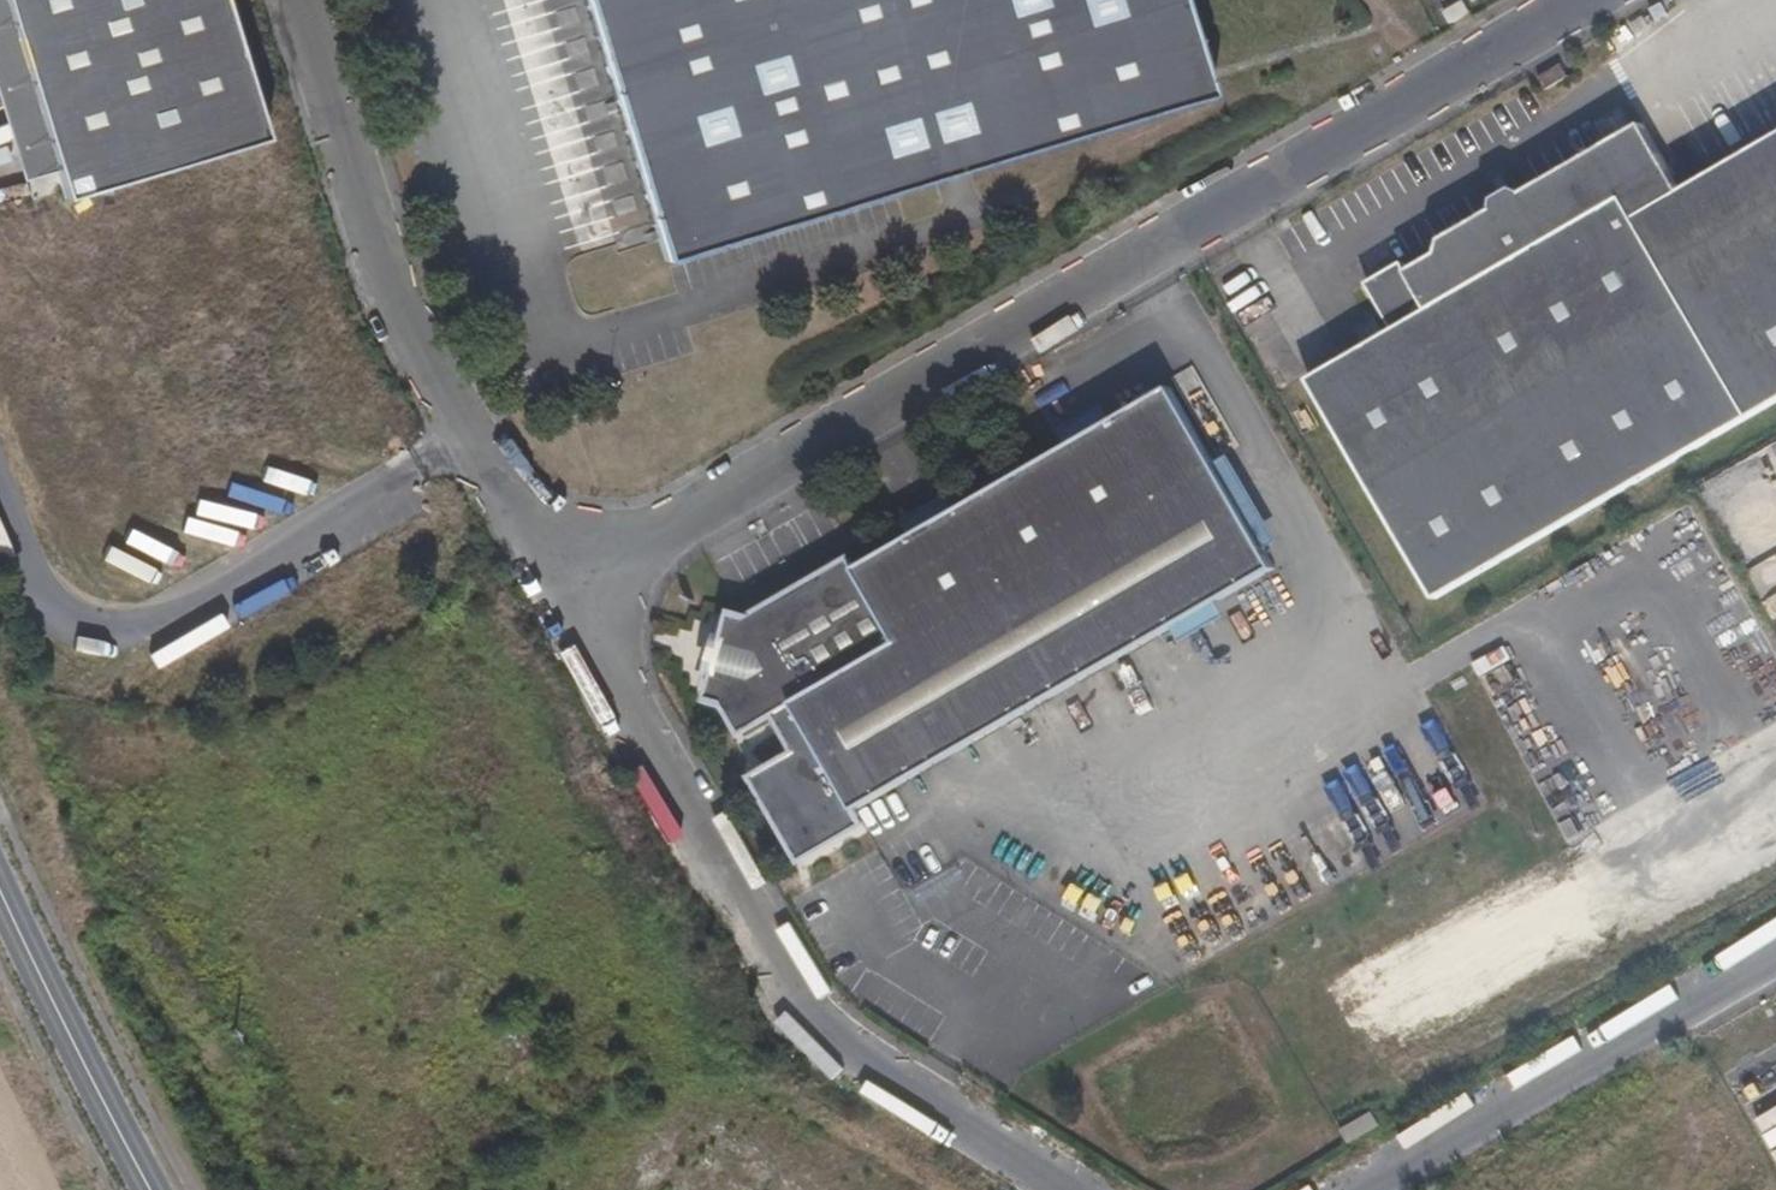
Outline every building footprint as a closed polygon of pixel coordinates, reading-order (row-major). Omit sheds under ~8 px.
[(68,214),(268,151),(222,0),(2,0),(68,214)] [(661,258),(1208,92),(1180,0),(582,0),(661,258)] [(1642,123),(1526,191),(1493,209),(1442,239),(1438,254),(1409,270),(1403,261),(1366,283),(1393,331),(1307,381),(1436,600),(1775,404),(1775,167),(1695,214),(1642,123)] [(1514,185),(1494,196),(1493,209),(1526,191),(1514,185)] [(742,618),(728,615),(706,696),(720,700),(738,732),(774,712),(796,752),(753,776),(803,862),(863,826),(855,811),(1273,569),(1167,387),(853,569),(847,558),(742,618)] [(1379,1126),(1371,1113),(1340,1131),(1347,1144),(1379,1126)]
